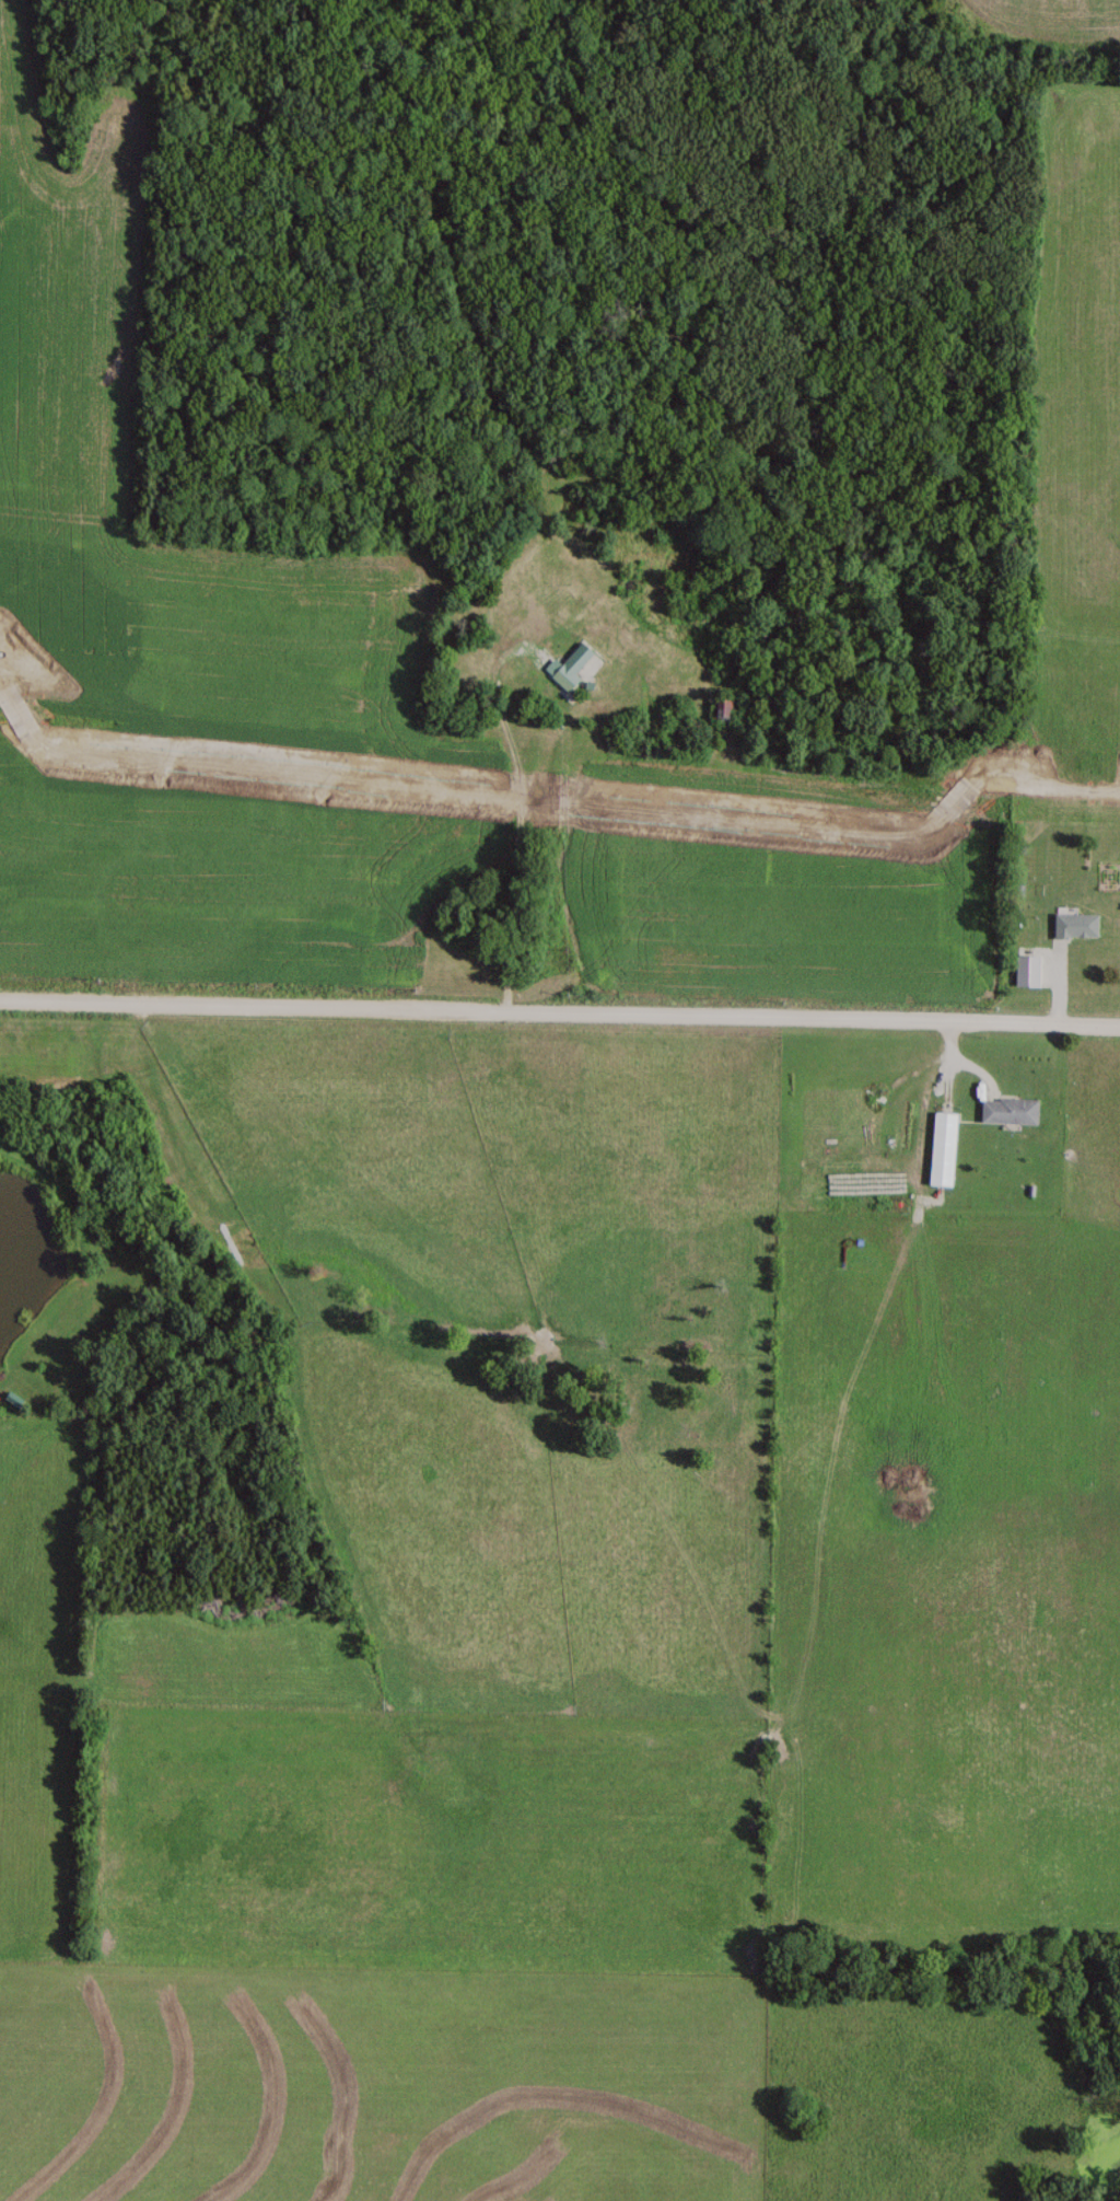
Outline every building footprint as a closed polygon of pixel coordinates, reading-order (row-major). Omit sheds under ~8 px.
[(738,720),(744,699),(719,691),(712,712),(738,720)] [(1053,936),(1097,936),(1097,912),(1053,912),(1053,936)] [(980,1122),(1036,1122),(1036,1097),(980,1097),(980,1122)] [(955,1111),(932,1110),(927,1183),(950,1185),(955,1111)]
